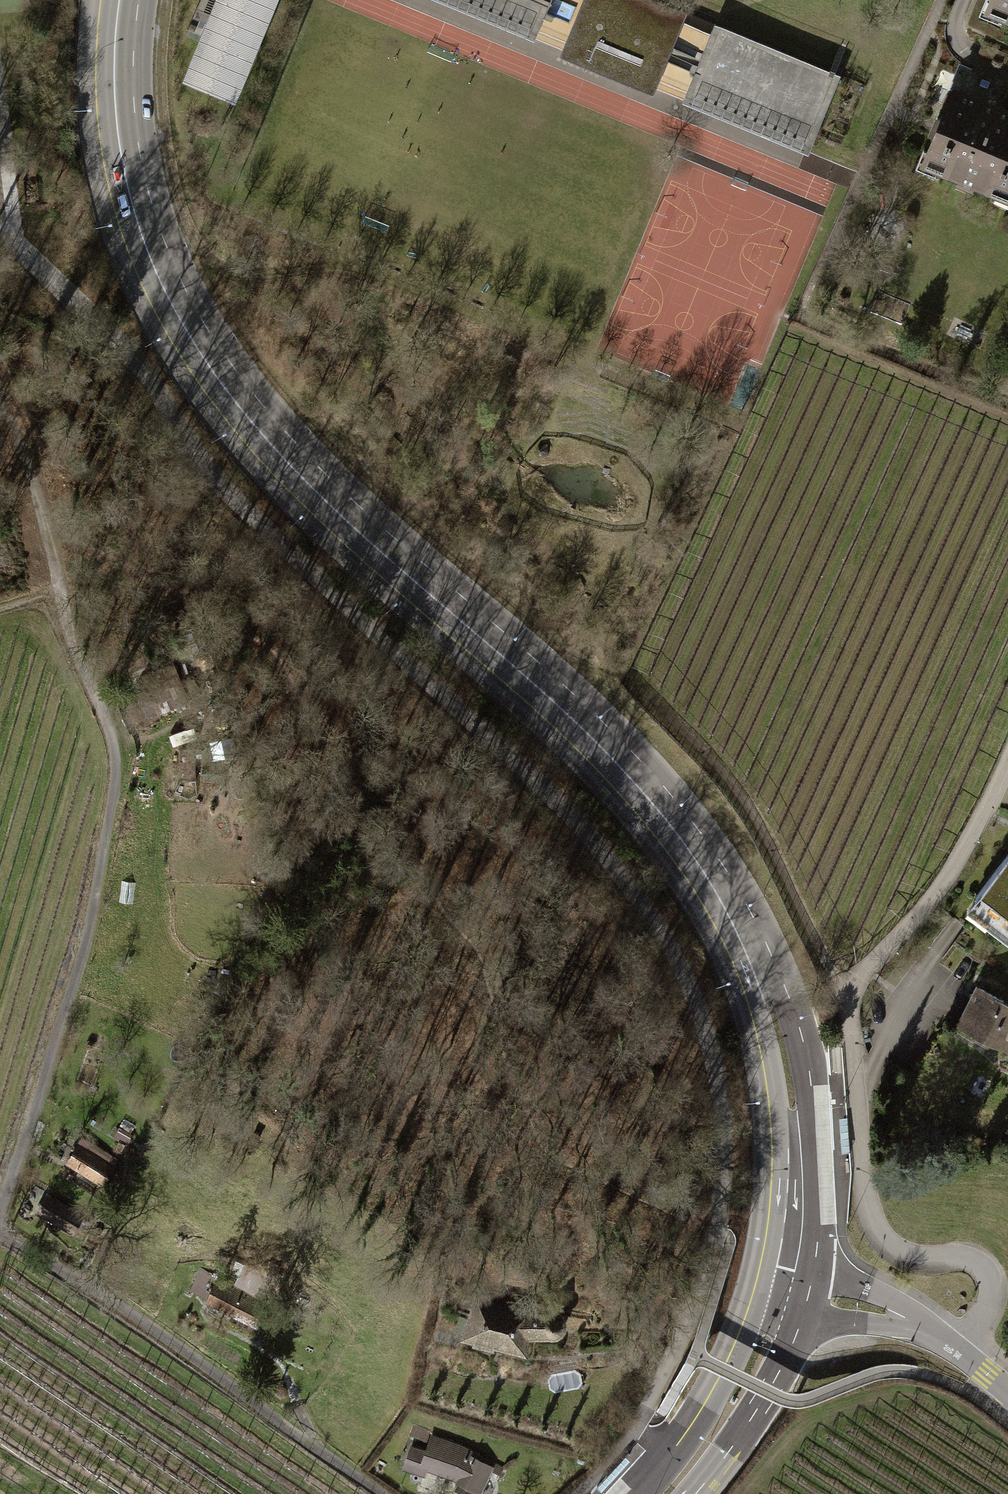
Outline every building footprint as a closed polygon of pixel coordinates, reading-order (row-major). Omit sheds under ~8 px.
[(189,82),(230,99),(270,0),(223,0),(189,82)] [(534,39),(538,29),(545,12),(596,33),(610,0),(439,0),(534,39)] [(659,0),(610,0),(596,33),(545,12),(538,29),(565,40),(559,56),(654,95),(660,79),(687,91),(711,33),(683,22),(687,12),(659,0)] [(987,8),(996,12),(995,16),(1007,22),(1007,0),(990,0),(987,8)] [(687,91),(683,100),(808,152),(840,75),(715,23),(711,33),(687,91)] [(588,44),(583,57),(595,62),(600,49),(588,44)] [(952,90),(941,118),(935,116),(931,125),(928,133),(933,136),(923,161),(933,165),(931,168),(959,180),(961,176),(972,180),(971,183),(1000,195),(1002,191),(1007,193),(1007,113),(952,90)] [(189,703),(174,661),(140,673),(149,698),(128,706),(134,722),(189,703)] [(195,749),(181,750),(181,780),(196,780),(195,749)] [(974,896),(993,909),(988,915),(1007,930),(1007,852),(974,896)] [(976,984),(957,1020),(1007,1046),(1007,1001),(976,984)] [(110,1167),(76,1146),(66,1161),(100,1182),(110,1167)] [(78,1216),(46,1196),(36,1211),(69,1231),(78,1216)] [(254,1269),(244,1288),(263,1297),(266,1291),(270,1293),(277,1280),(254,1269)] [(278,1305),(263,1297),(244,1288),(217,1275),(205,1300),(255,1324),(261,1311),(272,1317),(278,1305)] [(529,1305),(528,1310),(475,1299),(461,1335),(472,1338),(471,1342),(484,1346),(485,1341),(525,1350),(526,1333),(555,1334),(559,1331),(562,1326),(562,1318),(559,1313),(555,1310),(539,1311),(539,1305),(529,1305)] [(426,1466),(457,1479),(482,1490),(487,1478),(483,1476),(490,1460),(474,1453),(460,1447),(431,1434),(424,1450),(412,1445),(403,1465),(422,1474),(426,1466)] [(482,1490),(457,1479),(451,1492),(456,1493),(480,1493),(482,1490)]
